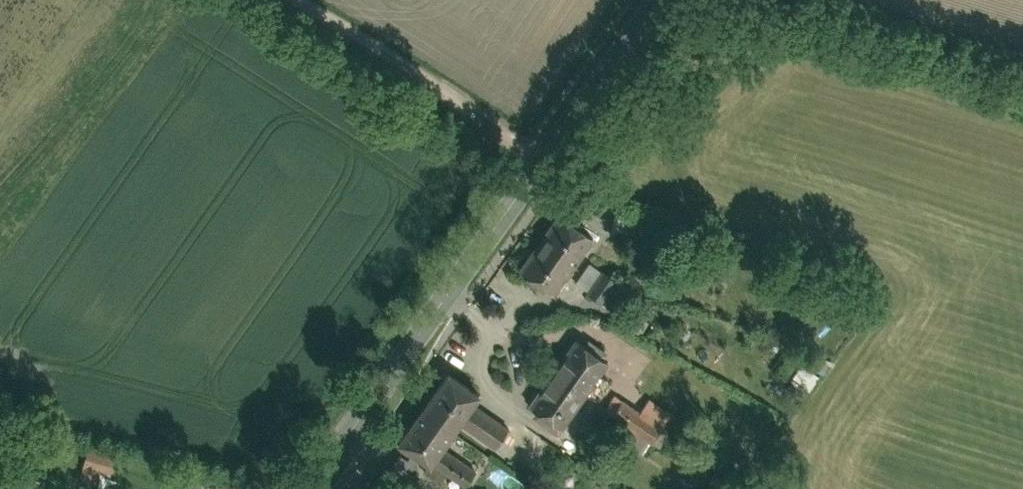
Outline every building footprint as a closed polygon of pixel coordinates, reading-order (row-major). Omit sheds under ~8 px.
[(560,208),(511,273),(550,302),(598,237),(560,208)] [(623,287),(597,268),(577,296),(602,315),(623,287)] [(620,364),(573,331),(523,404),(570,437),(620,364)] [(803,383),(818,366),(809,358),(794,375),(803,383)] [(449,369),(398,443),(431,466),(482,391),(449,369)] [(668,428),(624,399),(608,423),(652,452),(668,428)] [(80,479),(94,482),(97,470),(108,473),(113,456),(88,449),(80,479)]
